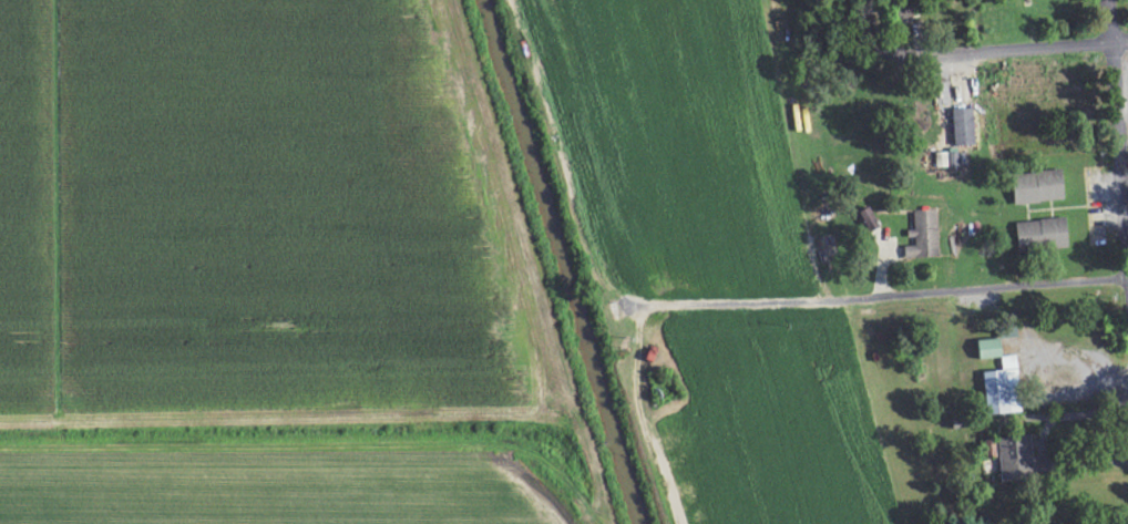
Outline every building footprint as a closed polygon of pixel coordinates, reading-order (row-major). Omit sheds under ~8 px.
[(976,109),(955,110),(956,146),(977,146),(976,109)] [(1015,174),(1016,204),(1067,202),(1066,172),(1015,174)] [(937,211),(913,211),(914,247),(906,247),(906,260),(939,259),(937,211)] [(866,218),(872,232),(881,228),(875,214),(866,218)] [(1019,222),(1020,251),(1071,250),(1070,221),(1019,222)] [(1005,339),(978,342),(980,361),(1007,358),(1005,339)] [(986,373),(991,417),(1025,413),(1018,356),(1004,358),(1005,371),(986,373)] [(1035,437),(1002,439),(1004,482),(1036,480),(1035,437)]
